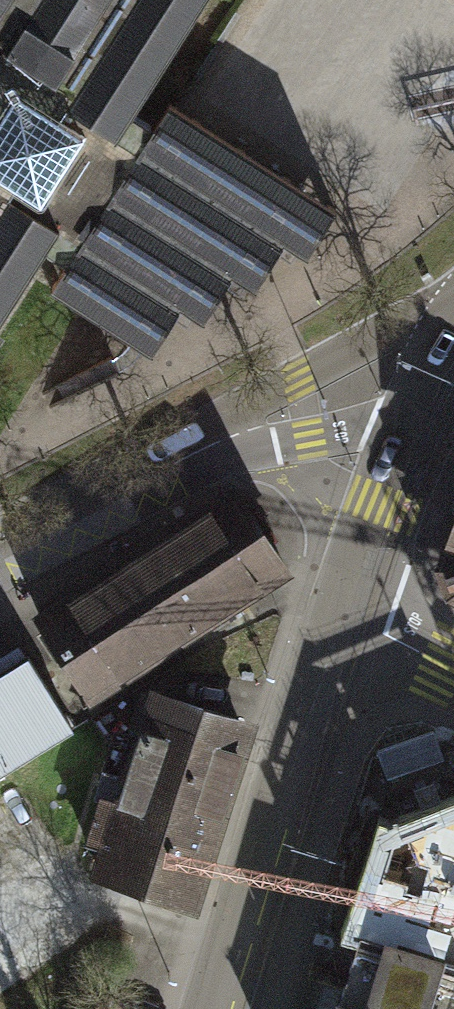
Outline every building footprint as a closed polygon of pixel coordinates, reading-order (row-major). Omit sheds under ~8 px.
[(46,251),(68,265),(55,286),(84,304),(158,350),(188,303),(202,313),(230,269),(256,285),(284,240),(313,258),(343,209),(224,136),(176,105),(170,102),(156,126),(137,114),(208,0),(0,0),(0,325),(46,251)] [(235,491),(38,618),(88,694),(285,567),(235,491)] [(453,513),(436,576),(449,607),(453,609),(453,510),(453,513)] [(25,655),(0,671),(0,774),(72,728),(25,655)] [(257,717),(147,682),(129,738),(104,730),(71,834),(101,843),(91,874),(197,907),(257,717)] [(419,725),(376,814),(453,851),(453,742),(419,725)] [(364,938),(343,1008),(453,1008),(453,965),(364,938)]
